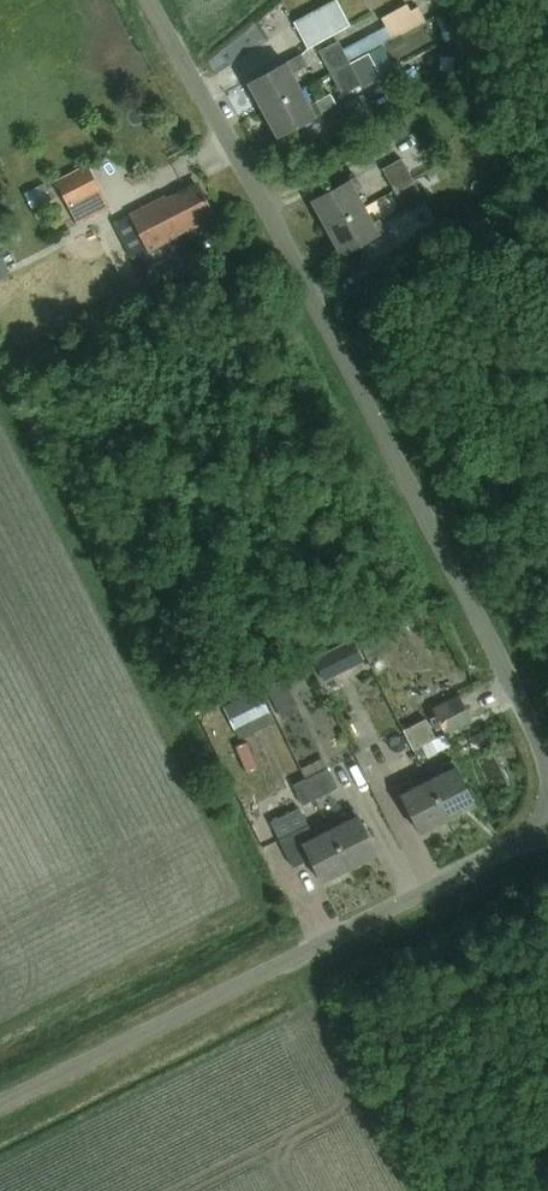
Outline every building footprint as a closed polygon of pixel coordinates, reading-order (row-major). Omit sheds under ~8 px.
[(349,23),(336,0),(332,0),(294,21),(307,46),(349,23)] [(390,38),(423,20),(415,5),(408,8),(405,2),(379,16),(383,25),(390,38)] [(349,61),(367,51),(380,43),(390,38),(383,25),(342,47),(349,61)] [(349,61),(342,47),(338,40),(319,50),(343,94),(362,84),(349,61)] [(367,51),(380,75),(394,68),(380,43),(367,51)] [(362,85),(380,75),(367,51),(349,61),(362,84),(362,85)] [(263,109),(301,89),(292,73),(307,64),(301,53),(248,82),(263,109)] [(301,89),(263,109),(277,136),(322,112),(336,104),(330,93),(309,105),(301,89)] [(406,211),(425,201),(401,157),(382,168),(406,211)] [(78,224),(109,208),(88,165),(56,181),(78,224)] [(356,175),(312,200),(326,227),(364,206),(356,190),(362,187),(356,175)] [(211,218),(206,210),(210,207),(200,188),(193,192),(191,186),(166,199),(165,196),(130,214),(154,261),(180,248),(174,237),(211,218)] [(364,206),(326,227),(341,254),(385,229),(379,218),(373,222),(364,206)] [(0,255),(0,275),(11,268),(3,254),(0,255)] [(360,636),(371,662),(385,657),(374,630),(360,636)] [(343,675),(370,665),(359,638),(333,648),(343,675)] [(303,707),(295,690),(313,681),(303,661),(266,679),(284,716),(303,707)] [(445,734),(472,720),(459,693),(432,707),(445,734)] [(398,710),(405,724),(423,715),(417,701),(398,710)] [(413,749),(436,738),(426,718),(404,729),(413,749)] [(447,818),(475,805),(453,759),(441,765),(445,771),(428,780),(447,818)] [(306,778),(315,798),(337,787),(328,767),(306,778)] [(420,832),(447,818),(428,780),(412,788),(409,781),(398,787),(420,832)] [(349,867),(377,853),(355,808),(343,814),(347,820),(330,828),(349,867)] [(314,837),(311,830),(308,824),(279,838),(293,866),(310,858),(322,881),(349,867),(330,828),(314,837)]
